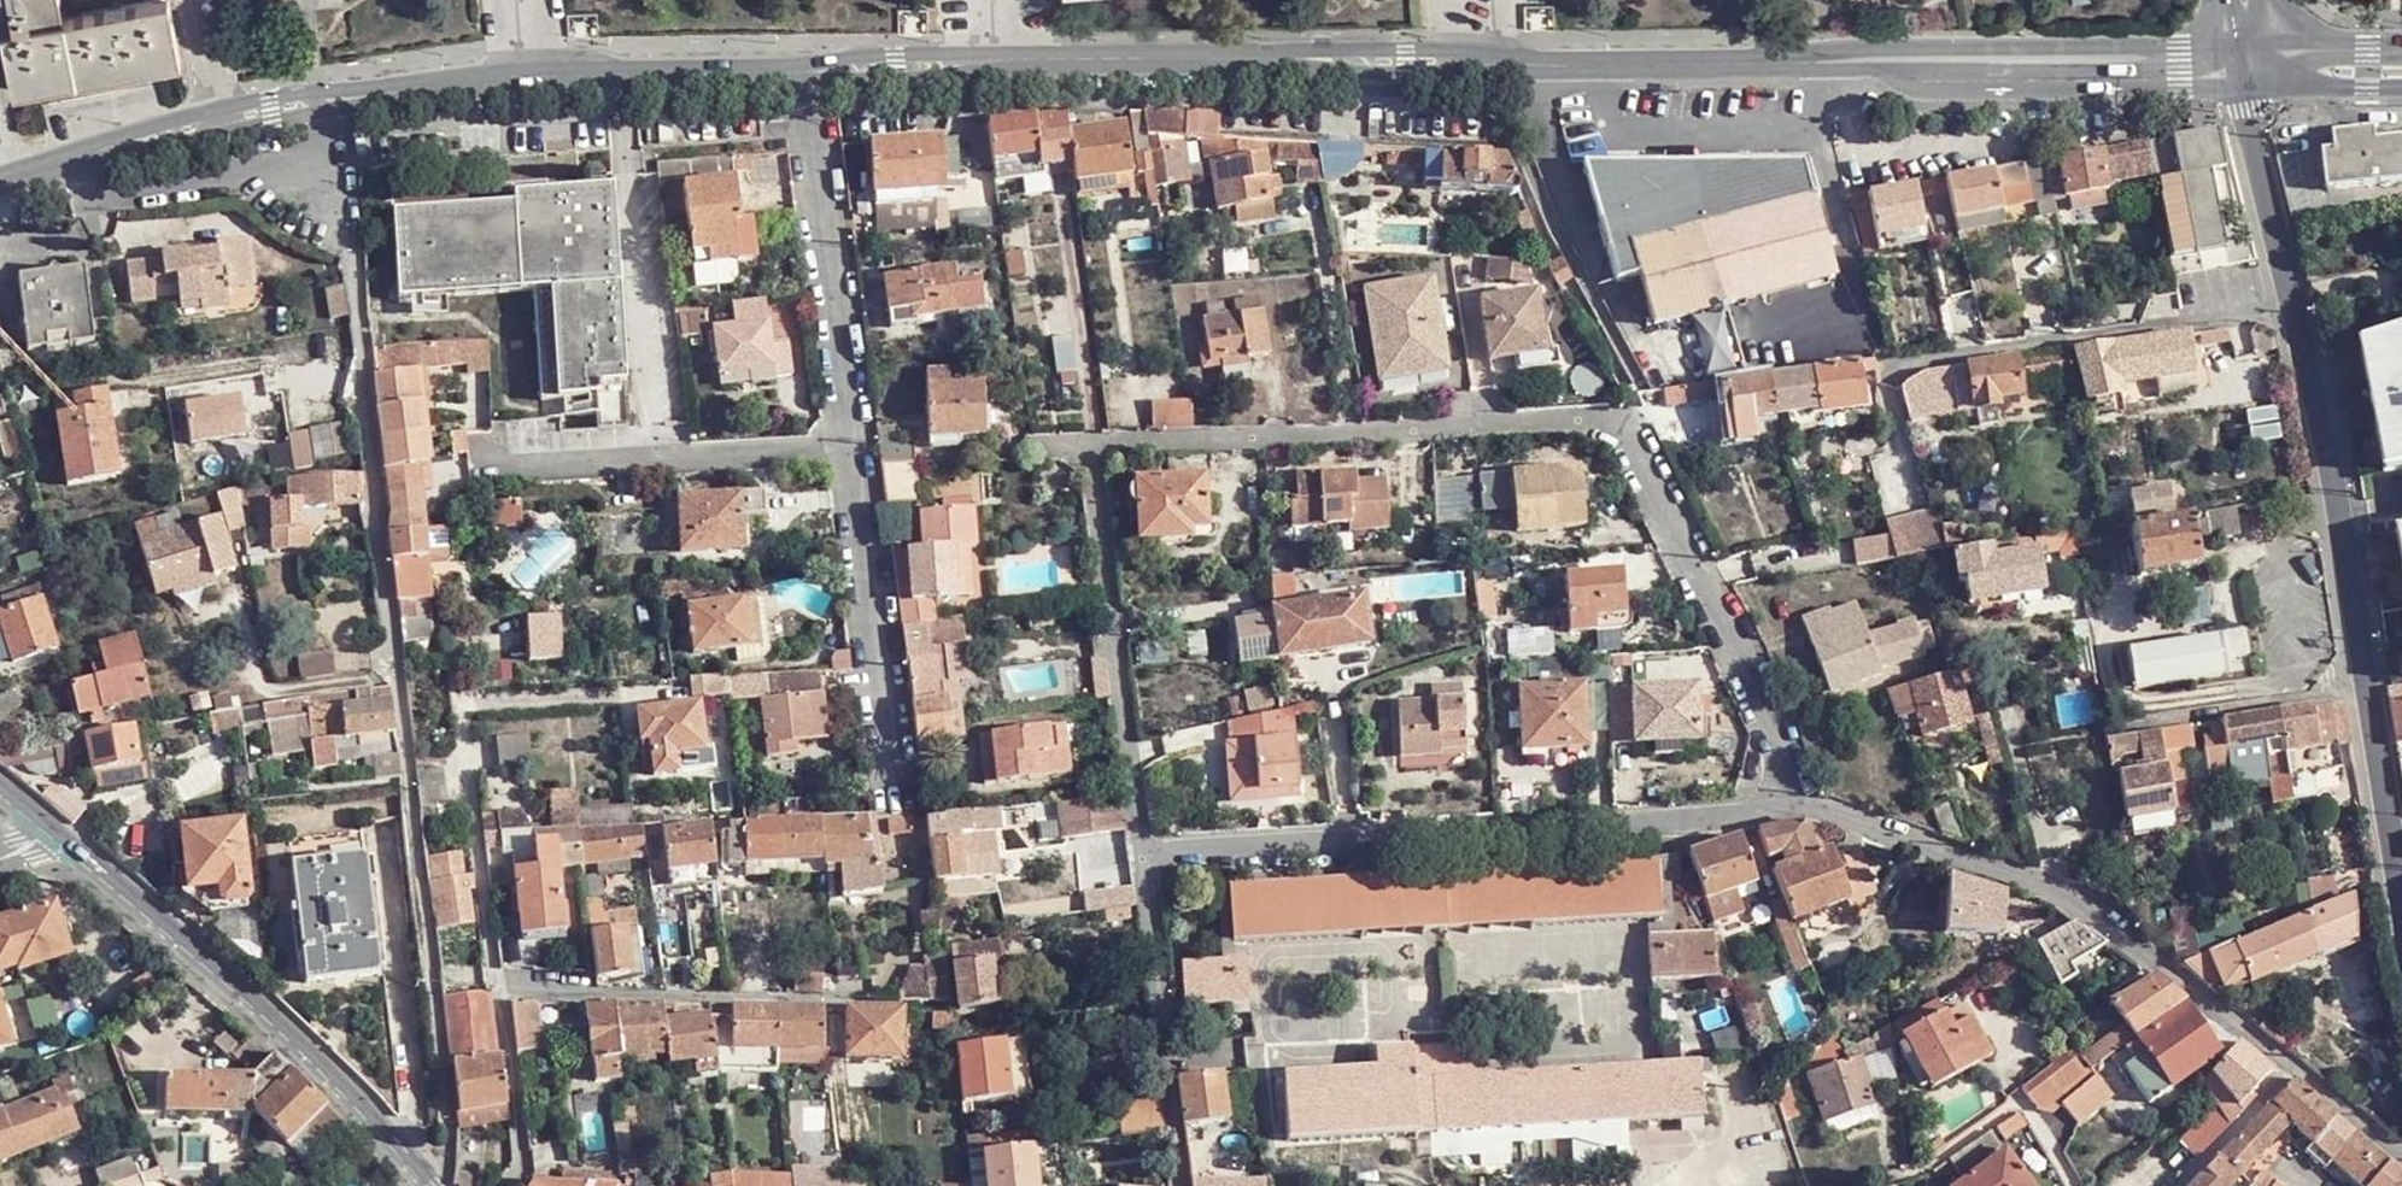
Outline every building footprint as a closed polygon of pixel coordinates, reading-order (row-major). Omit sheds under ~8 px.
[(57,0),(0,0),(0,39),(10,89),(175,57),(164,0),(135,0),(60,14),(57,0)] [(272,0),(258,0),(258,11),(272,11),(272,0)] [(1068,112),(1066,113),(1068,123),(1079,123),(1077,112),(1068,112)] [(1125,118),(1125,113),(1095,112),(1096,120),(1097,122),(1125,118)] [(1066,113),(1036,113),(1035,120),(1040,157),(1072,153),(1070,133),(1068,123),(1066,113)] [(1161,114),(1143,113),(1156,185),(1163,185),(1173,184),(1168,152),(1173,151),(1174,139),(1204,142),(1220,143),(1221,118),(1188,114),(1161,114)] [(1035,120),(990,124),(996,175),(1042,170),(1040,157),(1035,120)] [(1070,133),(1072,153),(1075,182),(1134,174),(1127,125),(1070,133)] [(2223,160),(2233,158),(2226,130),(2218,132),(2223,160)] [(2218,132),(2146,144),(2153,177),(2179,172),(2181,177),(2225,171),(2223,160),(2218,132)] [(1678,133),(1623,133),(1627,155),(1684,156),(1678,133)] [(2327,160),(2333,198),(2401,188),(2401,144),(2380,147),(2378,136),(2335,141),(2338,159),(2327,160)] [(869,146),(843,147),(849,194),(876,193),(876,227),(934,226),(933,189),(946,188),(942,138),(870,143),(869,146)] [(1262,146),(1220,143),(1204,142),(1207,166),(1215,165),(1220,207),(1234,206),(1236,220),(1275,216),(1274,194),(1281,194),(1280,180),(1271,181),(1268,155),(1263,155),(1262,146)] [(2105,152),(2110,183),(2153,177),(2146,144),(2105,152)] [(1320,149),(1288,147),(1293,173),(1323,173),(1320,149)] [(1352,151),(1320,149),(1323,169),(1323,173),(1343,173),(1360,166),(1362,151),(1360,151),(1352,151)] [(2107,192),(2112,191),(2110,183),(2105,152),(2046,162),(2055,203),(2072,199),(2074,213),(2110,206),(2107,192)] [(1442,156),(1428,155),(1426,184),(1440,185),(1442,156)] [(1627,155),(1603,156),(1632,274),(1635,274),(1638,286),(1661,283),(1670,319),(1854,268),(1825,156),(1684,156),(1627,155)] [(1514,180),(1508,160),(1442,156),(1440,185),(1440,193),(1499,196),(1501,197),(1505,198),(1507,200),(1511,200),(1513,199),(1515,198),(1516,196),(1516,193),(1516,190),(1514,180)] [(752,176),(750,157),(736,158),(739,176),(752,176)] [(689,163),(690,181),(739,176),(736,158),(689,163)] [(2046,162),(1946,180),(1955,220),(1956,220),(2002,210),(2030,206),(2034,219),(2057,215),(2055,203),(2046,162)] [(658,184),(690,181),(689,163),(656,164),(658,184)] [(2229,193),(2225,171),(2181,177),(2185,200),(2229,193)] [(1946,180),(1866,195),(1872,236),(1921,227),(1918,201),(1931,197),(1936,223),(1955,220),(1946,180)] [(733,181),(683,188),(691,254),(707,253),(707,265),(735,260),(733,225),(739,225),(733,181)] [(614,201),(394,213),(400,302),(533,296),(542,407),(597,403),(599,435),(630,432),(614,201)] [(1956,220),(1955,220),(1959,234),(2004,225),(2002,210),(1956,220)] [(159,263),(125,268),(129,307),(151,305),(149,292),(149,282),(174,279),(175,289),(178,307),(199,305),(200,313),(228,311),(226,295),(252,292),(247,244),(215,247),(216,258),(185,262),(185,254),(159,257),(159,263)] [(215,247),(184,251),(185,254),(185,262),(216,258),(215,247)] [(1522,261),(1488,256),(1486,273),(1533,280),(1522,261)] [(1570,277),(1559,257),(1546,262),(1545,264),(1556,284),(1559,282),(1570,277)] [(962,312),(959,286),(955,268),(885,277),(893,334),(922,329),(920,317),(962,312)] [(1430,272),(1363,285),(1377,360),(1413,354),(1416,370),(1447,364),(1430,272)] [(85,276),(17,286),(23,358),(91,349),(85,276)] [(174,279),(149,282),(149,292),(175,289),(174,279)] [(983,282),(959,286),(962,312),(986,308),(983,282)] [(1535,288),(1480,297),(1488,356),(1513,353),(1544,348),(1535,288)] [(736,309),(737,327),(768,323),(765,304),(736,309)] [(1206,310),(1207,320),(1223,319),(1221,309),(1206,310)] [(687,316),(690,336),(701,334),(704,334),(703,314),(687,316)] [(1223,319),(1207,320),(1203,322),(1207,354),(1220,353),(1225,386),(1248,383),(1245,361),(1266,359),(1260,314),(1223,319)] [(768,323),(737,327),(714,330),(719,373),(749,370),(751,384),(774,381),(773,377),(791,374),(787,339),(770,340),(768,323)] [(2254,326),(2221,331),(2223,346),(2254,342),(2256,342),(2254,326)] [(2362,343),(2366,361),(2369,379),(2386,470),(2401,467),(2401,333),(2362,343)] [(1051,337),(1056,372),(1075,369),(1069,334),(1051,337)] [(2153,340),(2158,382),(2195,376),(2189,334),(2153,340)] [(416,345),(418,371),(463,364),(464,371),(488,369),(487,340),(416,345)] [(2153,340),(2109,346),(2115,388),(2158,382),(2153,340)] [(386,347),(372,348),(374,376),(375,379),(377,408),(421,402),(418,371),(416,345),(398,345),(386,347)] [(1544,348),(1513,353),(1516,368),(1558,362),(1555,346),(1544,348)] [(2109,346),(2076,351),(2089,403),(2093,403),(2094,409),(2112,405),(2112,399),(2115,399),(2115,388),(2109,346)] [(2067,352),(2027,358),(2030,379),(2070,373),(2067,352)] [(1413,354),(1377,360),(1380,377),(1416,370),(1413,354)] [(1869,405),(1862,361),(1856,359),(1814,365),(1815,371),(1820,412),(1869,405)] [(2015,360),(1970,366),(1976,410),(1978,410),(1999,408),(1998,398),(2020,397),(2015,360)] [(1976,410),(1970,366),(1955,367),(1954,368),(1958,412),(1976,410)] [(930,370),(930,389),(931,438),(984,438),(984,385),(961,386),(961,368),(930,370)] [(1958,412),(1954,368),(1932,370),(1937,415),(1958,412)] [(1912,381),(1901,390),(1909,419),(1937,415),(1932,370),(1930,371),(1922,375),(1912,381)] [(1789,415),(1820,412),(1815,371),(1770,377),(1775,417),(1789,415)] [(1727,382),(1729,398),(1732,423),(1764,419),(1775,417),(1770,377),(1727,382)] [(1727,378),(1683,385),(1685,403),(1729,398),(1727,382),(1727,378)] [(2115,388),(2115,399),(2118,407),(2148,403),(2161,402),(2158,382),(2115,388)] [(1152,424),(1190,422),(1189,397),(1151,399),(1152,424)] [(85,414),(58,418),(64,467),(67,491),(115,484),(112,467),(115,466),(116,465),(116,463),(116,461),(108,398),(85,400),(85,414)] [(377,408),(385,468),(416,465),(430,463),(427,439),(421,402),(377,408)] [(43,403),(21,407),(25,426),(47,422),(43,403)] [(1999,408),(1978,410),(1981,426),(2002,423),(1999,408)] [(1822,428),(1820,412),(1789,415),(1791,431),(1822,428)] [(1764,419),(1732,423),(1734,438),(1765,435),(1764,419)] [(468,432),(453,434),(455,455),(471,453),(468,432)] [(308,433),(290,435),(294,469),(312,467),(308,433)] [(914,460),(915,459),(914,443),(899,443),(880,444),(880,445),(882,465),(914,460)] [(914,460),(882,465),(888,505),(917,501),(914,460)] [(391,514),(421,511),(416,465),(385,468),(391,513),(391,514)] [(1531,473),(1533,530),(1583,526),(1580,470),(1531,473)] [(1319,472),(1296,472),(1295,500),(1291,500),(1291,526),(1348,526),(1348,533),(1388,532),(1388,484),(1355,483),(1354,477),(1319,477),(1319,472)] [(2387,475),(2399,537),(2401,537),(2401,472),(2387,475)] [(1517,532),(1533,530),(1531,473),(1465,478),(1467,514),(1515,511),(1517,532)] [(362,507),(358,477),(357,477),(296,479),(282,482),(284,504),(266,506),(270,556),(302,554),(304,508),(362,507)] [(1203,477),(1137,480),(1139,529),(1139,535),(1141,537),(1143,538),(1145,539),(1148,540),(1190,539),(1190,529),(1206,528),(1203,477)] [(2179,488),(2132,492),(2136,518),(2182,513),(2179,488)] [(763,494),(679,499),(683,555),(709,553),(708,541),(743,539),(742,517),(764,516),(763,494)] [(919,514),(923,549),(948,546),(962,544),(973,542),(969,505),(942,506),(942,512),(919,514)] [(2236,508),(2192,514),(2193,522),(2135,530),(2141,577),(2200,567),(2196,540),(2239,533),(2236,508)] [(388,537),(396,603),(431,599),(430,589),(419,590),(416,560),(428,558),(421,511),(391,514),(388,537)] [(2103,513),(2095,513),(2094,525),(2103,525),(2103,513)] [(1904,557),(1917,556),(1944,551),(1933,514),(1898,521),(1900,533),(1904,557)] [(155,597),(169,593),(192,586),(194,593),(216,588),(214,580),(234,574),(218,523),(141,545),(155,597)] [(1942,529),(1947,550),(1961,548),(1956,524),(1942,529)] [(2080,556),(2076,531),(2036,537),(2038,552),(2061,549),(2063,559),(2080,556)] [(1868,563),(1904,557),(1900,533),(1865,539),(1868,563)] [(2036,537),(1986,545),(1987,548),(1954,553),(1958,583),(1965,582),(1968,603),(2044,589),(2038,552),(2036,537)] [(967,595),(962,544),(948,546),(953,596),(967,595)] [(948,546),(923,549),(911,550),(915,600),(929,599),(953,596),(948,546)] [(911,550),(894,552),(904,627),(931,623),(929,599),(915,600),(911,550)] [(1622,572),(1564,576),(1568,634),(1593,632),(1591,618),(1625,616),(1622,572)] [(1492,576),(1471,578),(1477,616),(1498,613),(1492,576)] [(192,586),(169,593),(171,600),(194,593),(192,586)] [(4,610),(33,600),(29,588),(0,597),(0,599),(4,610)] [(1272,610),(1273,617),(1279,659),(1367,646),(1360,597),(1272,610)] [(0,611),(0,622),(3,630),(14,663),(59,649),(42,598),(33,600),(4,610),(0,611)] [(756,599),(743,601),(750,647),(762,646),(756,599)] [(743,601),(688,608),(694,654),(750,647),(743,601)] [(428,604),(410,606),(411,620),(430,618),(428,604)] [(562,654),(559,608),(524,611),(527,656),(562,654)] [(1845,617),(1849,630),(1864,624),(1860,611),(1845,617)] [(1805,621),(1812,643),(1841,632),(1835,612),(1805,621)] [(1279,659),(1273,617),(1235,623),(1239,665),(1279,659)] [(931,623),(904,627),(907,648),(909,661),(913,694),(914,703),(927,700),(943,699),(942,683),(968,680),(961,620),(931,623)] [(1841,632),(1812,643),(1831,695),(1884,677),(1880,666),(1921,658),(1917,632),(1905,635),(1903,627),(1868,633),(1864,624),(1849,630),(1841,632)] [(2125,638),(2131,683),(2226,671),(2220,626),(2125,638)] [(151,697),(135,635),(99,645),(104,661),(106,675),(93,678),(73,682),(82,715),(151,697)] [(300,657),(303,682),(334,677),(331,654),(300,657)] [(106,675),(104,661),(91,664),(93,678),(106,675)] [(1971,722),(1958,671),(1948,674),(1909,684),(1913,699),(1924,735),(1971,722)] [(731,695),(728,678),(691,681),(693,697),(731,695)] [(1581,684),(1517,686),(1519,749),(1584,745),(1581,684)] [(1888,690),(1893,705),(1913,699),(1909,684),(1888,690)] [(1697,685),(1634,687),(1635,743),(1698,741),(1697,685)] [(0,692),(0,717),(18,700),(6,687),(0,692)] [(389,687),(298,702),(313,771),(336,768),(332,741),(393,733),(389,688),(389,687)] [(2389,691),(2391,704),(2401,702),(2401,689),(2389,691)] [(763,702),(768,748),(797,744),(829,741),(822,694),(763,702)] [(1433,706),(1398,708),(1401,760),(1439,758),(1439,752),(1465,751),(1462,695),(1433,695),(1433,706)] [(915,723),(946,719),(943,699),(927,700),(914,703),(915,723)] [(2398,746),(2401,746),(2401,702),(2391,704),(2398,746)] [(698,703),(635,712),(639,737),(647,736),(652,776),(679,773),(676,757),(705,753),(698,703)] [(2335,714),(2347,713),(2337,704),(2278,714),(2285,754),(2288,772),(2340,765),(2338,747),(2335,714)] [(1287,713),(1238,722),(1238,740),(1299,738),(1298,710),(1287,713)] [(243,712),(210,716),(213,733),(244,729),(243,712)] [(2338,747),(2351,745),(2347,713),(2335,714),(2338,747)] [(2285,754),(2278,714),(2225,721),(2227,737),(2217,739),(2217,748),(2207,749),(2208,773),(2230,769),(2230,763),(2271,756),(2285,754)] [(948,739),(946,719),(915,723),(919,742),(943,739),(948,739)] [(1063,725),(1049,727),(1050,749),(1066,748),(1063,725)] [(1049,727),(991,732),(997,781),(1068,774),(1066,748),(1050,749),(1049,727)] [(2190,727),(2159,733),(2165,768),(2168,782),(2185,780),(2180,752),(2194,751),(2190,727)] [(88,737),(92,767),(93,772),(139,765),(134,729),(88,737)] [(997,781),(991,732),(979,734),(985,783),(997,781)] [(2159,733),(2111,740),(2114,770),(2126,768),(2124,756),(2147,753),(2149,765),(2139,768),(2140,774),(2165,768),(2159,733)] [(530,735),(497,739),(502,771),(533,768),(530,735)] [(53,743),(56,757),(60,773),(92,767),(88,737),(53,743)] [(919,742),(921,757),(946,755),(943,739),(919,742)] [(2217,748),(2217,739),(2205,740),(2207,749),(2217,748)] [(0,765),(56,757),(53,743),(0,751),(0,765)] [(797,744),(768,748),(769,760),(798,756),(797,744)] [(1295,744),(1234,747),(1237,806),(1262,805),(1261,793),(1274,793),(1275,804),(1298,803),(1295,744)] [(1237,806),(1234,747),(1226,748),(1228,806),(1237,806)] [(2290,782),(2288,772),(2285,754),(2271,756),(2276,784),(2290,782)] [(397,778),(395,756),(376,758),(378,780),(397,778)] [(139,765),(93,772),(95,785),(142,778),(139,765)] [(2127,822),(2173,814),(2171,800),(2168,782),(2165,768),(2140,774),(2121,776),(2127,822)] [(422,776),(425,807),(434,806),(448,804),(444,773),(422,776)] [(925,795),(928,815),(928,821),(945,819),(944,811),(942,799),(941,793),(925,795)] [(1261,793),(1262,805),(1275,804),(1274,793),(1261,793)] [(1110,796),(1064,802),(1068,837),(1125,829),(1124,821),(1117,815),(1115,795),(1110,796)] [(950,798),(942,799),(944,811),(952,810),(950,798)] [(1931,809),(1941,834),(1964,843),(1951,802),(1931,809)] [(576,812),(578,829),(632,824),(631,807),(576,812)] [(502,835),(532,833),(524,816),(521,812),(496,814),(498,835),(502,835)] [(532,833),(578,829),(576,812),(524,816),(532,833)] [(985,813),(953,818),(960,878),(974,876),(967,823),(986,820),(985,813)] [(919,835),(917,814),(892,816),(894,830),(893,836),(919,835)] [(875,817),(869,816),(867,818),(869,843),(878,843),(877,831),(875,817)] [(875,817),(877,831),(894,830),(892,816),(875,817)] [(815,819),(819,862),(821,867),(838,867),(840,894),(881,892),(880,857),(871,858),(869,843),(867,818),(815,819)] [(945,819),(928,821),(936,888),(959,886),(957,878),(960,878),(953,818),(945,819)] [(746,832),(730,834),(730,862),(746,862),(819,862),(815,819),(746,821),(745,821),(746,832)] [(720,834),(719,822),(708,821),(708,826),(710,836),(720,834)] [(661,822),(642,824),(645,850),(646,854),(666,853),(663,833),(661,822)] [(240,824),(181,830),(189,888),(219,885),(222,899),(227,904),(247,902),(250,898),(240,824)] [(645,850),(642,824),(632,824),(578,829),(582,864),(623,860),(624,853),(645,850)] [(1787,864),(1816,853),(1804,824),(1775,828),(1757,832),(1768,859),(1783,853),(1787,864)] [(710,836),(708,826),(663,833),(666,853),(667,865),(669,883),(716,878),(710,836)] [(582,864),(578,829),(532,833),(502,835),(498,835),(484,836),(485,853),(504,852),(504,860),(521,859),(522,871),(517,870),(524,937),(570,931),(567,907),(564,906),(559,866),(582,864)] [(1738,837),(1689,853),(1705,899),(1744,886),(1738,837)] [(871,858),(880,857),(878,843),(869,843),(871,858)] [(1772,870),(1783,897),(1792,923),(1845,900),(1825,849),(1816,853),(1787,864),(1772,870)] [(364,856),(292,867),(305,984),(378,975),(364,856)] [(463,856),(425,860),(434,933),(473,928),(469,895),(476,894),(474,879),(467,879),(463,856)] [(1656,861),(1534,867),(1536,926),(1650,919),(1661,918),(1656,861)] [(819,862),(746,862),(746,873),(821,874),(821,867),(819,862)] [(670,888),(669,883),(667,865),(648,868),(652,889),(670,888)] [(1536,926),(1534,867),(1470,871),(1472,929),(1536,926)] [(1429,931),(1472,929),(1470,871),(1427,874),(1429,931)] [(1366,935),(1429,931),(1427,874),(1363,877),(1366,935)] [(2320,875),(2304,877),(2309,910),(2325,903),(2320,875)] [(1247,941),(1366,935),(1363,877),(1231,885),(1234,942),(1247,941)] [(2004,895),(1950,877),(1946,918),(2001,935),(2004,895)] [(959,886),(936,888),(937,900),(943,900),(960,897),(959,886)] [(1082,896),(1084,914),(1135,907),(1133,889),(1082,896)] [(661,892),(652,893),(656,918),(665,917),(661,892)] [(967,897),(960,897),(943,900),(946,914),(967,897)] [(1780,933),(1795,928),(1792,923),(1783,897),(1768,903),(1780,933)] [(943,900),(937,900),(938,915),(946,914),(943,900)] [(0,919),(0,976),(69,956),(55,903),(0,919)] [(2309,918),(2236,947),(2243,963),(2217,979),(2223,994),(2320,953),(2309,918)] [(2108,945),(2076,922),(2037,943),(2064,985),(2080,975),(2073,964),(2108,945)] [(625,927),(591,929),(596,964),(597,975),(631,971),(625,927)] [(1717,979),(1716,935),(1651,936),(1652,982),(1717,979)] [(1795,972),(1808,966),(1799,941),(1785,947),(1795,972)] [(951,964),(1003,957),(1001,942),(950,948),(951,964)] [(2197,958),(2182,964),(2207,985),(2217,979),(2243,963),(2236,947),(2233,942),(2197,958)] [(951,964),(957,1011),(1009,1004),(1003,957),(951,964)] [(1183,963),(1185,1008),(1249,1004),(1248,960),(1183,963)] [(2154,978),(2146,973),(2119,989),(2124,996),(2154,978)] [(2110,1004),(2136,1037),(2186,1001),(2154,978),(2124,996),(2110,1004)] [(499,1057),(490,992),(441,1001),(448,1065),(454,1065),(499,1057)] [(1936,1000),(1896,1022),(1897,1026),(1909,1047),(1924,1075),(1932,1088),(1991,1056),(1968,1014),(1949,1025),(1936,1000)] [(546,1048),(541,1003),(513,1001),(519,1052),(546,1048)] [(615,1004),(585,1003),(595,1082),(623,1078),(620,1055),(615,1004)] [(663,1005),(615,1004),(620,1055),(669,1056),(665,1024),(663,1005)] [(674,1006),(663,1005),(665,1024),(676,1022),(674,1006)] [(776,1051),(779,1008),(733,1007),(733,1049),(776,1051)] [(2185,1007),(2138,1041),(2148,1054),(2130,1069),(2156,1103),(2221,1053),(2185,1007)] [(825,1010),(779,1008),(776,1051),(823,1052),(825,1010)] [(2273,1009),(2258,1026),(2288,1050),(2301,1033),(2273,1009)] [(904,1011),(867,1011),(848,1011),(846,1056),(900,1057),(904,1011)] [(954,1012),(934,1011),(933,1029),(956,1030),(954,1012)] [(665,1024),(669,1056),(671,1064),(698,1060),(702,1077),(721,1074),(718,1049),(715,1028),(710,1027),(710,1017),(676,1022),(665,1024)] [(727,1028),(715,1028),(718,1049),(727,1050),(727,1028)] [(1884,1050),(1874,1035),(1849,1048),(1842,1052),(1837,1042),(1834,1035),(1810,1057),(1814,1071),(1863,1058),(1865,1060),(1884,1050)] [(0,1039),(0,1054),(12,1050),(8,1036),(0,1039)] [(1845,1038),(1837,1042),(1842,1052),(1849,1048),(1845,1038)] [(1024,1039),(957,1046),(962,1101),(1029,1095),(1024,1039)] [(2083,1057),(2092,1069),(2118,1050),(2110,1040),(2083,1057)] [(2271,1071),(2239,1043),(2210,1072),(2237,1106),(2271,1071)] [(1456,1076),(1484,1074),(1482,1045),(1373,1051),(1374,1069),(1284,1075),(1289,1142),(1459,1131),(1456,1076)] [(1924,1075),(1909,1047),(1901,1052),(1917,1079),(1924,1075)] [(255,1075),(254,1113),(303,1162),(342,1123),(273,1056),(255,1075)] [(499,1057),(454,1065),(460,1116),(462,1127),(510,1122),(503,1058),(499,1057)] [(1875,1106),(1865,1060),(1863,1058),(1814,1071),(1827,1118),(1875,1106)] [(1709,1061),(1699,1062),(1700,1075),(1711,1074),(1709,1061)] [(1699,1062),(1518,1072),(1521,1128),(1702,1117),(1700,1075),(1699,1062)] [(2020,1091),(2023,1095),(2038,1112),(2070,1086),(2054,1067),(2020,1091)] [(1484,1074),(1456,1076),(1459,1131),(1521,1128),(1518,1072),(1484,1074)] [(2237,1106),(2210,1072),(2201,1082),(2217,1103),(2232,1123),(2241,1114),(2237,1106)] [(165,1110),(254,1113),(255,1075),(166,1073),(165,1110)] [(1223,1074),(1179,1079),(1186,1128),(1226,1124),(1223,1074)] [(2092,1080),(2064,1104),(2080,1123),(2115,1095),(2099,1075),(2092,1080)] [(55,1092),(6,1111),(12,1128),(18,1147),(20,1154),(80,1131),(67,1099),(77,1094),(70,1079),(53,1084),(55,1092)] [(2272,1104),(2291,1121),(2296,1125),(2314,1143),(2336,1117),(2294,1082),(2272,1104)] [(1118,1133),(1167,1130),(1153,1101),(1116,1103),(1118,1133)] [(2197,1158),(2232,1123),(2217,1103),(2180,1140),(2197,1158)] [(2241,1175),(2291,1121),(2272,1104),(2222,1155),(2241,1175)] [(6,1111),(0,1113),(0,1162),(20,1154),(18,1147),(12,1128),(6,1111)] [(2336,1117),(2314,1143),(2335,1162),(2358,1136),(2336,1117)] [(2335,1162),(2361,1185),(2372,1185),(2392,1164),(2358,1136),(2335,1162)] [(967,1140),(967,1155),(979,1155),(988,1155),(990,1185),(1034,1185),(1031,1137),(967,1140)] [(1204,1147),(1197,1147),(1196,1141),(1187,1142),(1193,1185),(1208,1185),(1204,1147)] [(2335,1162),(2314,1143),(2307,1150),(2328,1169),(2335,1162)] [(631,1151),(634,1185),(649,1185),(645,1150),(631,1151)] [(1958,1185),(2034,1185),(2006,1150),(1958,1185)] [(979,1155),(967,1155),(970,1185),(982,1185),(979,1155)] [(2241,1175),(2222,1155),(2193,1185),(2232,1185),(2241,1175)] [(135,1178),(130,1162),(96,1174),(99,1185),(114,1185),(135,1178)] [(2372,1185),(2401,1185),(2401,1173),(2392,1164),(2372,1185)] [(760,1172),(731,1171),(734,1185),(759,1185),(760,1172)] [(2254,1182),(2260,1185),(2277,1185),(2281,1182),(2264,1171),(2254,1182)] [(142,1177),(135,1178),(114,1185),(145,1185),(142,1177)]
